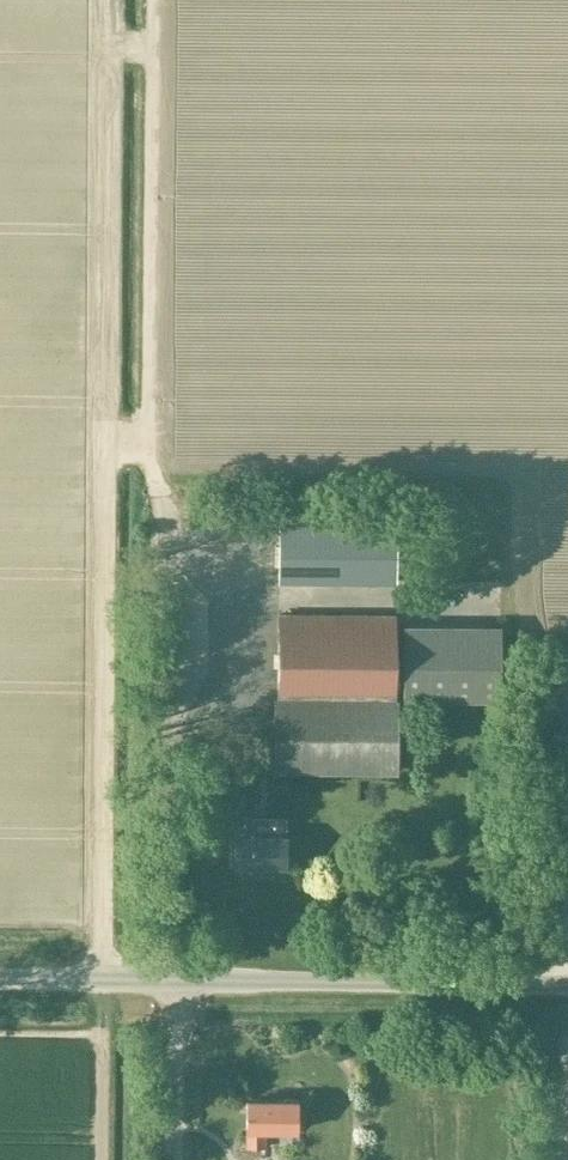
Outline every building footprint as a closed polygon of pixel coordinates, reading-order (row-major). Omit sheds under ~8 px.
[(396,582),(396,524),(278,523),(278,582),(396,582)] [(393,699),(393,616),(278,615),(277,698),(277,778),(392,779),(393,699)] [(235,835),(234,835),(234,865),(286,865),(286,835),(286,817),(253,817),(235,817),(235,835)] [(297,1128),(297,1098),(245,1098),(245,1128),(246,1128),(246,1146),(264,1146),(264,1128),(297,1128)]
